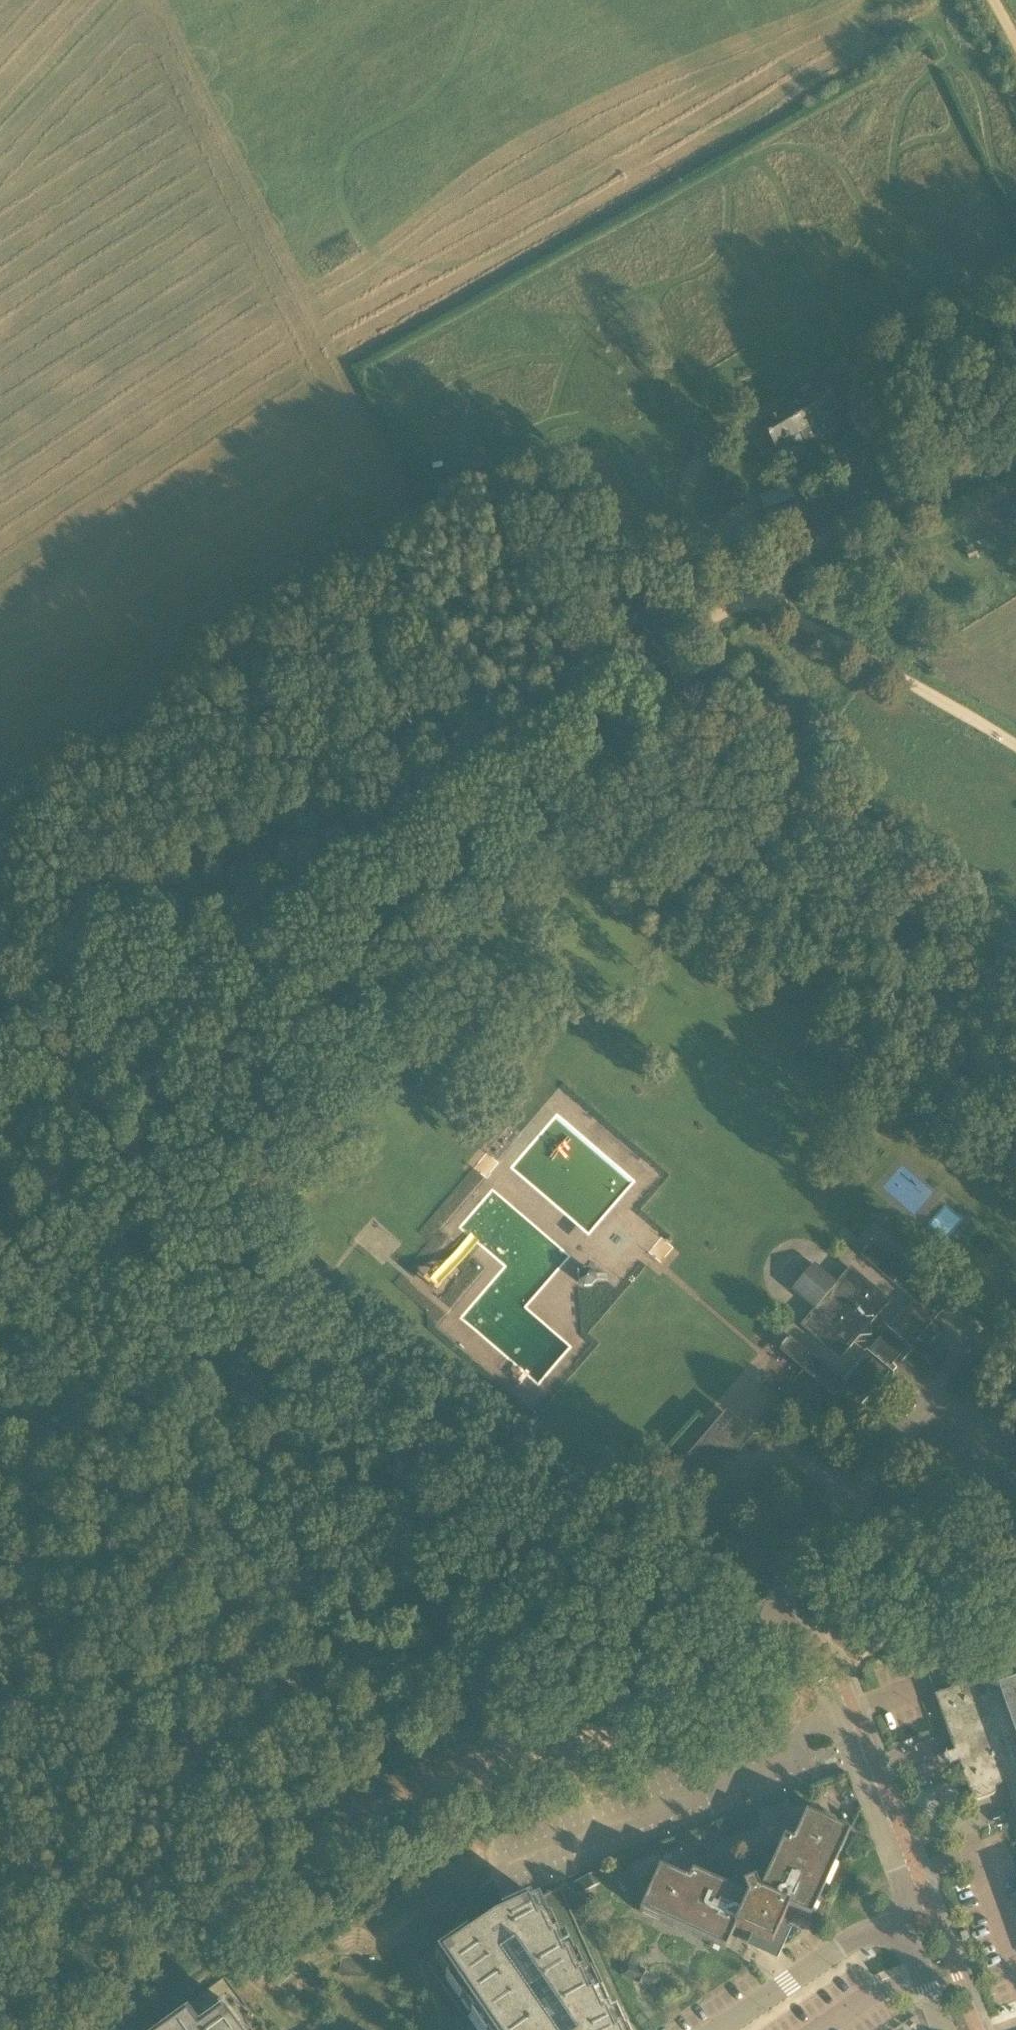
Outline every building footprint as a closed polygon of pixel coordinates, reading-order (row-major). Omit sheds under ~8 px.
[(809,450),(849,425),(868,414),(844,374),(760,426),(775,450),(800,435),(809,450)] [(881,381),(869,389),(876,400),(888,392),(881,381)] [(908,394),(900,398),(905,407),(913,402),(908,394)] [(970,563),(979,557),(973,548),(964,553),(970,563)] [(914,1353),(910,1349),(945,1308),(871,1244),(861,1256),(915,1303),(890,1332),(886,1329),(913,1353),(914,1353)] [(583,1271),(578,1276),(579,1284),(584,1288),(592,1288),(596,1282),(596,1275),(590,1271),(583,1271)] [(860,1337),(871,1337),(870,1325),(888,1305),(848,1271),(803,1324),(842,1358),(860,1337)] [(859,1408),(886,1377),(889,1373),(894,1376),(866,1352),(869,1356),(844,1385),(790,1338),(780,1351),(834,1397),(839,1391),(859,1408)] [(688,1456),(716,1481),(740,1454),(712,1429),(688,1456)] [(935,1696),(973,1803),(992,1796),(994,1795),(996,1793),(996,1788),(1006,1784),(1015,1811),(1015,1667),(935,1696)] [(755,1811),(733,1819),(740,1836),(761,1828),(755,1811)] [(777,1935),(789,1909),(811,1919),(849,1834),(806,1814),(793,1842),(784,1838),(759,1893),(755,1882),(743,1886),(747,1898),(692,1873),(688,1882),(659,1869),(640,1912),(725,1951),(735,1929),(762,1940),(771,1944),(777,1935)] [(698,1845),(692,1860),(708,1868),(714,1852),(698,1845)] [(583,1893),(599,1885),(595,1874),(578,1882),(583,1893)] [(560,1890),(502,1916),(494,1920),(468,1937),(427,1965),(472,2029),(624,2029),(560,1890)] [(653,1991),(659,1980),(628,1965),(623,1976),(653,1991)] [(225,1978),(153,2029),(263,2029),(225,1978)]
